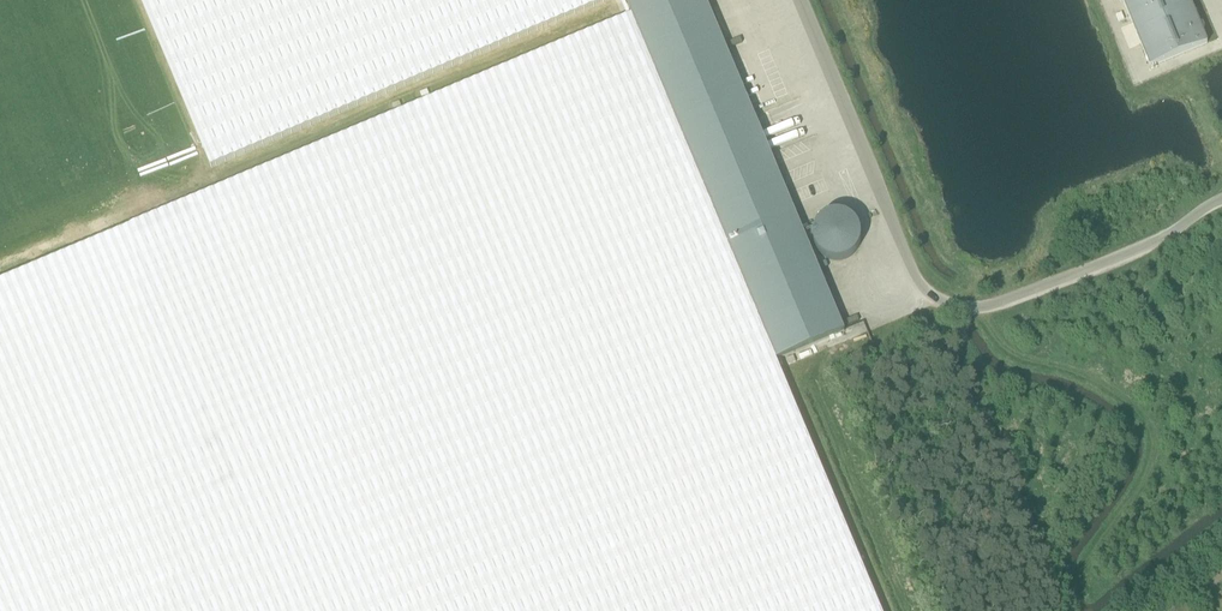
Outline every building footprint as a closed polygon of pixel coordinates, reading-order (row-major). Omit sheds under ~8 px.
[(608,0),(139,0),(212,175),(608,0)] [(706,0),(633,0),(628,2),(633,15),(216,190),(392,610),(882,610),(780,369),(777,360),(845,331),(706,0)] [(1151,67),(1208,43),(1191,0),(1124,0),(1151,67)] [(216,190),(0,281),(0,610),(392,610),(216,190)] [(843,208),(803,226),(820,265),(861,247),(843,208)] [(856,336),(868,330),(864,322),(852,327),(856,336)]
